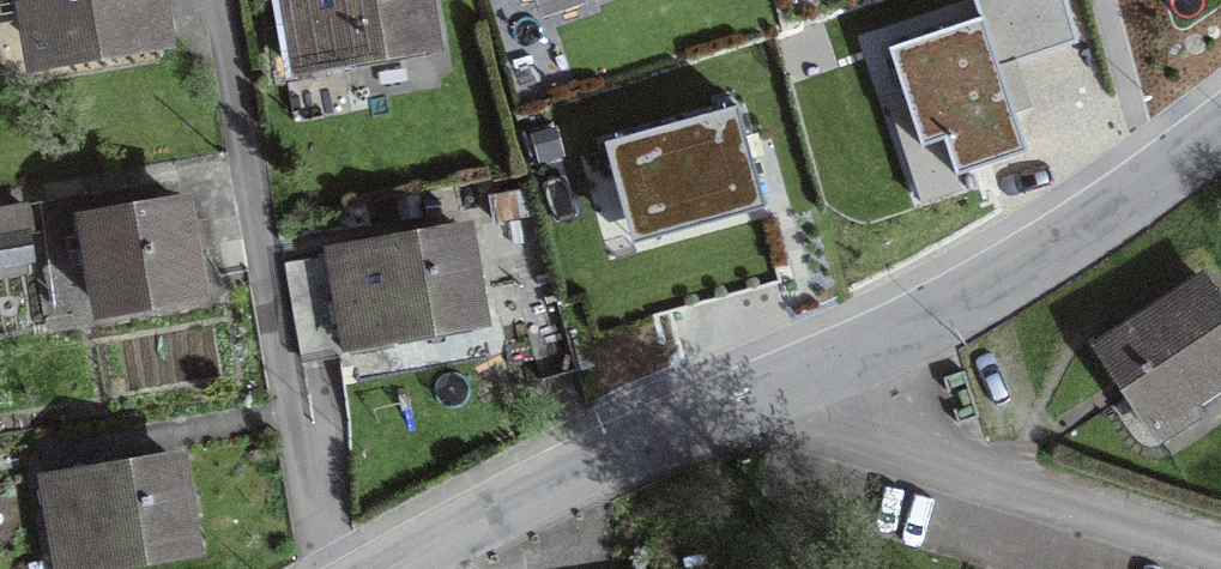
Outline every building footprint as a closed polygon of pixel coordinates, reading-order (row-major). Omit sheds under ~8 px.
[(42,51),(153,32),(147,0),(34,0),(42,51)] [(299,73),(340,66),(339,59),(430,43),(423,0),(286,0),(299,73)] [(1000,68),(1078,42),(1066,0),(974,0),(980,17),(889,49),(922,147),(944,139),(956,175),(1028,151),(1000,68)] [(767,207),(738,106),(605,143),(633,244),(767,207)] [(103,309),(197,293),(190,250),(205,248),(201,223),(186,226),(182,204),(87,221),(103,309)] [(32,258),(27,232),(0,237),(0,264),(32,258)] [(283,262),(300,358),(381,344),(387,335),(478,319),(464,232),(402,243),(401,236),(356,244),(358,251),(283,262)] [(1100,347),(1151,426),(1220,380),(1220,307),(1203,280),(1100,347)] [(58,568),(103,568),(102,563),(190,548),(177,461),(116,471),(115,464),(70,472),(71,479),(45,483),(58,568)]
